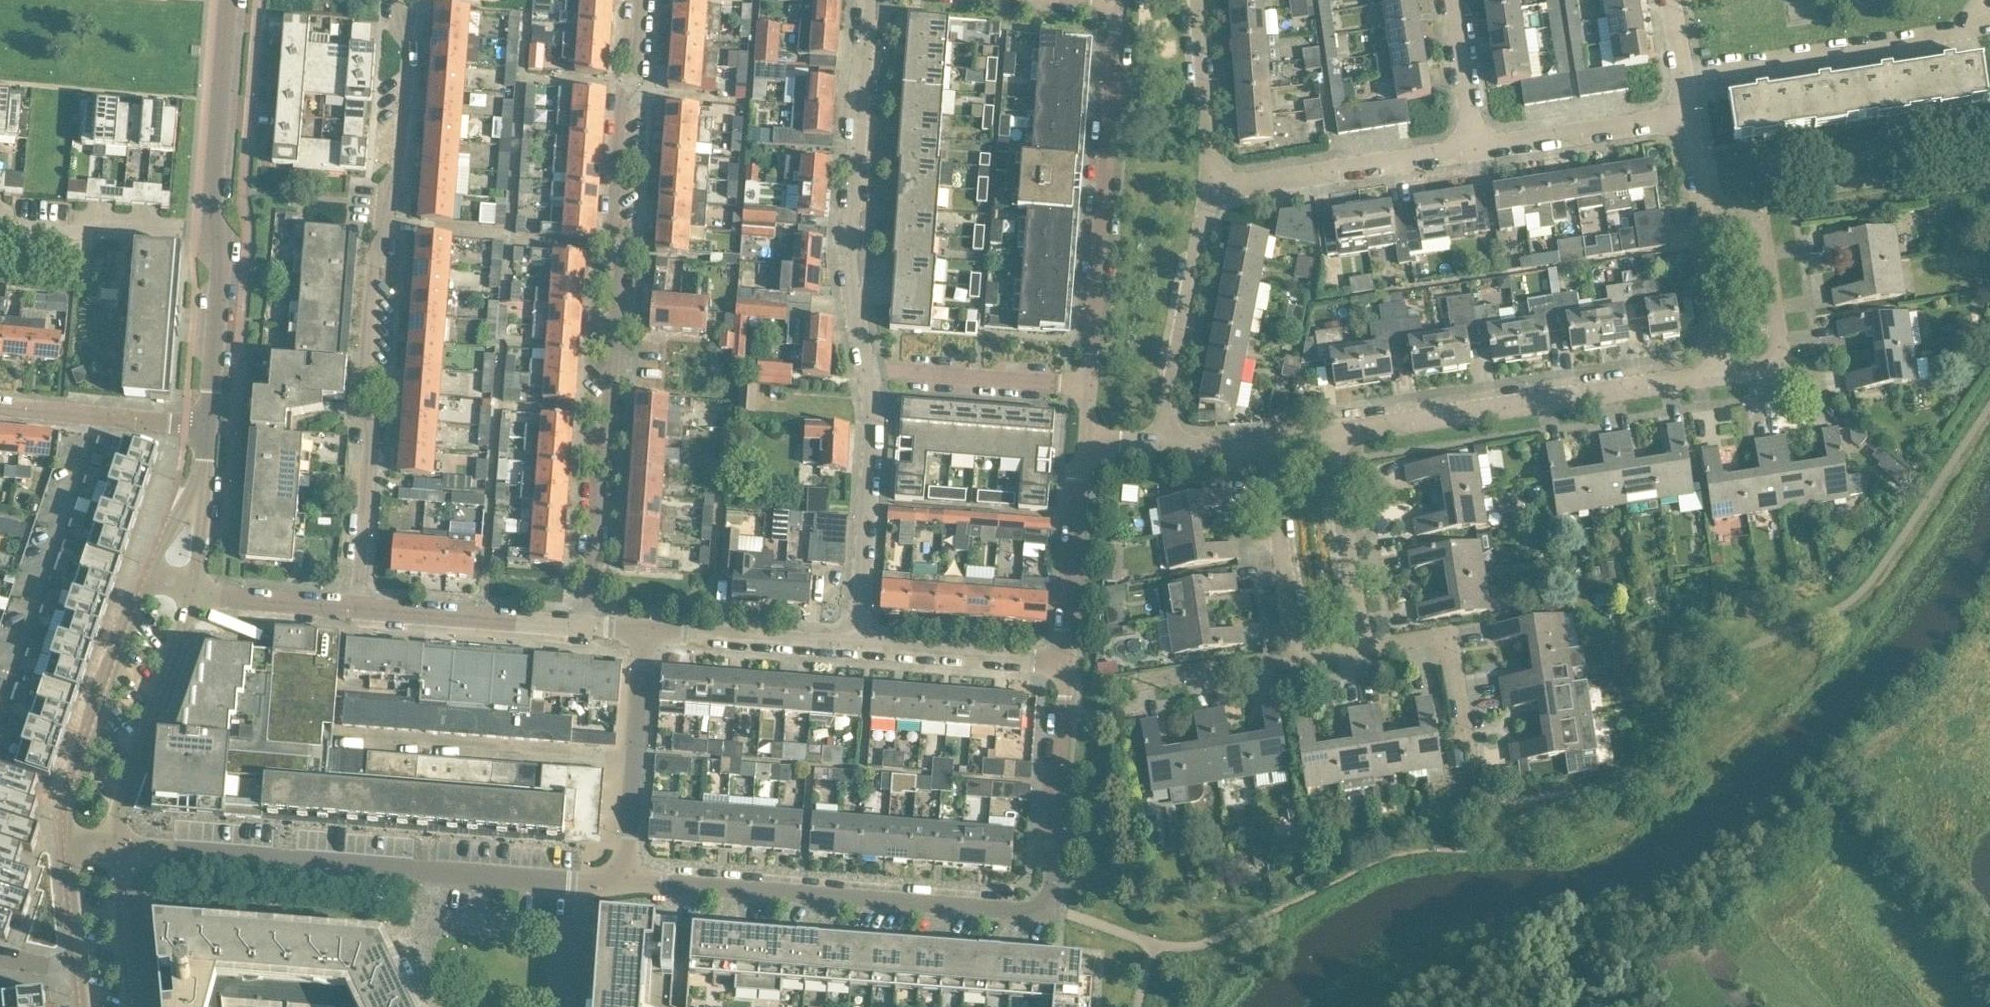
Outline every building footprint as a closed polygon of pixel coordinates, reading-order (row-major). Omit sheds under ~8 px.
[(541,0),(533,0),(532,14),(540,14),(541,0)] [(613,4),(566,0),(565,0),(564,13),(579,14),(578,25),(611,28),(613,4)] [(674,16),(720,20),(721,6),(706,5),(706,0),(675,0),(674,16)] [(800,27),(801,27),(839,30),(841,2),(821,0),(819,0),(815,0),(815,1),(802,0),(800,27)] [(1263,11),(1262,0),(1230,0),(1231,14),(1263,12),(1263,11)] [(1307,7),(1306,0),(1290,0),(1291,9),(1307,7)] [(1331,13),(1329,0),(1319,0),(1321,14),(1331,13)] [(1387,29),(1419,24),(1416,0),(1383,5),(1387,29)] [(1519,7),(1518,0),(1485,0),(1486,12),(1519,7)] [(1579,23),(1576,0),(1566,2),(1569,25),(1579,23)] [(1640,14),(1638,0),(1605,0),(1608,19),(1640,14)] [(1552,28),(1561,26),(1558,3),(1548,4),(1552,28)] [(743,5),(741,21),(751,22),(752,5),(743,5)] [(1523,32),(1535,30),(1531,5),(1519,7),(1486,12),(1490,37),(1523,32)] [(1307,7),(1291,9),(1292,19),(1308,17),(1307,7)] [(467,38),(469,10),(438,8),(436,35),(467,38)] [(1233,40),(1265,38),(1263,12),(1231,14),(1233,40)] [(1342,13),(1331,15),(1331,13),(1321,14),(1324,38),(1334,36),(1334,33),(1345,31),(1342,13)] [(517,41),(518,33),(519,14),(510,14),(509,33),(508,41),(517,41)] [(1611,43),(1644,38),(1640,14),(1608,19),(1611,43)] [(674,16),(672,40),(703,42),(704,32),(719,33),(720,20),(674,16)] [(950,19),(909,16),(907,41),(948,44),(950,19)] [(327,71),(329,46),(308,45),(310,21),(285,19),(283,47),(287,48),(287,54),(283,54),(282,68),(327,71)] [(741,21),(740,38),(749,38),(751,22),(741,21)] [(1583,48),(1583,47),(1598,45),(1594,21),(1579,23),(1569,25),(1573,49),(1583,48)] [(758,24),(755,64),(778,65),(780,26),(768,25),(768,23),(759,22),(758,24)] [(990,22),(989,35),(1000,36),(1001,23),(990,22)] [(327,71),(373,75),(374,61),(370,61),(373,26),(353,24),(351,48),(329,46),(327,71)] [(1391,53),(1423,48),(1419,24),(1387,29),(1391,53)] [(610,51),(611,28),(578,25),(577,35),(563,34),(562,48),(610,51)] [(1555,52),(1565,50),(1561,26),(1552,28),(1555,52)] [(801,27),(799,55),(811,56),(811,65),(836,67),(837,58),(838,53),(839,30),(801,27)] [(533,28),(532,45),(553,47),(554,35),(544,34),(545,29),(533,28)] [(1494,59),(1526,54),(1523,32),(1490,37),(1494,59)] [(1063,36),(1041,34),(1032,156),(1022,155),(1018,209),(1028,210),(1018,331),(1040,333),(1041,327),(1065,329),(1074,212),(1072,212),(1074,193),(1080,193),(1080,194),(1081,194),(1082,179),(1081,179),(1081,180),(1075,180),(1076,160),(1078,160),(1087,44),(1063,42),(1063,36)] [(465,64),(467,38),(436,35),(434,61),(465,64)] [(1328,62),(1338,60),(1334,36),(1324,38),(1328,62)] [(1235,66),(1267,64),(1265,38),(1233,40),(1235,66)] [(1615,67),(1625,66),(1648,63),(1644,38),(1611,43),(1615,67)] [(672,40),(671,64),(717,68),(718,54),(703,53),(703,42),(672,40)] [(515,68),(517,41),(508,41),(507,49),(506,67),(515,68)] [(948,44),(907,41),(905,65),(946,68),(948,44)] [(530,46),(530,54),(544,55),(545,47),(530,46)] [(608,76),(610,51),(562,48),(561,61),(575,62),(574,73),(608,76)] [(1394,76),(1427,71),(1423,48),(1391,53),(1394,76)] [(1592,96),(1589,72),(1587,72),(1583,48),(1573,49),(1580,98),(1592,96)] [(1304,61),(1320,58),(1319,49),(1303,51),(1304,61)] [(1561,101),(1573,99),(1565,50),(1555,52),(1559,76),(1557,76),(1561,101)] [(739,52),(738,69),(749,70),(750,53),(749,53),(739,52)] [(1533,80),(1542,79),(1538,53),(1526,54),(1494,59),(1498,85),(1521,82),(1533,80)] [(1005,54),(1004,65),(1015,66),(1016,55),(1005,54)] [(1304,61),(1305,71),(1321,69),(1320,58),(1304,61)] [(988,59),(987,71),(997,72),(998,60),(988,59)] [(1331,85),(1341,84),(1338,60),(1328,62),(1331,85)] [(1736,140),(1988,101),(1981,60),(1955,64),(1954,60),(1943,62),(1944,66),(1892,74),(1892,70),(1881,72),(1881,76),(1830,84),(1829,80),(1818,81),(1819,85),(1767,93),(1767,89),(1756,91),(1756,95),(1730,99),(1736,140)] [(463,90),(465,64),(434,61),(432,88),(463,90)] [(671,64),(669,88),(689,90),(700,91),(701,79),(716,80),(717,68),(671,64)] [(755,64),(754,80),(784,82),(785,66),(778,65),(755,64)] [(1237,92),(1269,90),(1267,64),(1235,66),(1237,92)] [(946,68),(905,65),(903,89),(944,92),(946,68)] [(1004,65),(1003,76),(1015,77),(1015,66),(1004,65)] [(1616,92),(1628,91),(1625,66),(1615,67),(1613,68),(1616,92)] [(514,87),(515,68),(506,67),(504,86),(514,87)] [(325,97),(327,71),(282,68),(281,82),(284,82),(284,88),(280,88),(278,116),(302,118),(304,95),(325,97)] [(1604,94),(1616,92),(1613,68),(1601,70),(1604,94)] [(738,69),(737,85),(746,86),(747,86),(749,70),(738,69)] [(1592,96),(1604,94),(1601,70),(1589,72),(1592,96)] [(372,89),(373,75),(327,71),(325,97),(347,98),(345,121),(365,123),(368,89),(372,89)] [(987,71),(986,83),(996,84),(997,72),(987,71)] [(1430,96),(1427,71),(1394,76),(1398,100),(1406,98),(1406,99),(1430,96)] [(1549,103),(1561,101),(1557,76),(1545,78),(1549,103)] [(796,78),(794,107),(833,110),(835,81),(815,80),(796,78)] [(1537,105),(1549,103),(1545,78),(1542,79),(1533,80),(1537,105)] [(1525,106),(1537,105),(1533,80),(1521,82),(1525,106)] [(1345,108),(1341,84),(1331,85),(1335,109),(1345,108)] [(539,86),(539,87),(531,86),(527,109),(534,110),(537,95),(560,96),(560,88),(539,86)] [(461,116),(463,90),(432,88),(430,114),(461,116)] [(607,91),(587,90),(573,89),(572,102),(558,101),(557,113),(605,116),(607,91)] [(944,92),(903,89),(902,113),(942,116),(944,92)] [(1239,118),(1271,115),(1269,90),(1237,92),(1239,118)] [(0,97),(0,138),(17,139),(21,99),(0,97)] [(1410,124),(1406,99),(1406,98),(1398,100),(1394,100),(1398,126),(1410,124)] [(1386,128),(1398,126),(1394,100),(1382,102),(1386,128)] [(494,119),(512,120),(513,102),(503,101),(502,119),(494,118),(494,119)] [(1305,112),(1321,110),(1320,101),(1304,103),(1305,112)] [(1374,130),(1386,128),(1382,102),(1370,104),(1374,130)] [(82,145),(106,147),(109,106),(86,104),(82,145)] [(668,104),(666,129),(712,133),(713,119),(698,118),(699,107),(687,106),(668,104)] [(1362,131),(1374,130),(1370,104),(1358,106),(1362,131)] [(128,149),(132,108),(109,106),(106,147),(128,149)] [(1350,133),(1362,131),(1358,106),(1347,108),(1350,133)] [(775,129),(773,145),(830,149),(831,137),(833,110),(794,107),(792,130),(775,129)] [(984,107),(984,119),(993,120),(994,108),(984,107)] [(151,151),(154,110),(132,108),(128,149),(151,151)] [(1350,133),(1347,108),(1345,108),(1335,109),(1335,115),(1338,135),(1350,133)] [(545,112),(534,110),(527,109),(525,122),(543,125),(545,112)] [(154,110),(151,151),(175,153),(178,112),(154,110)] [(1307,123),(1322,121),(1323,121),(1321,110),(1305,112),(1307,123)] [(603,140),(605,116),(557,113),(556,126),(570,127),(569,138),(603,140)] [(942,116),(902,113),(900,137),(940,140),(942,116)] [(459,143),(461,116),(430,114),(428,140),(459,143)] [(1271,115),(1239,118),(1241,144),(1273,142),(1271,115)] [(300,140),(302,118),(278,116),(276,143),(280,143),(279,150),(275,150),(274,164),(278,164),(278,165),(294,166),(294,171),(309,172),(319,173),(322,142),(300,140)] [(1000,116),(999,127),(1011,128),(1012,117),(1000,116)] [(734,118),(733,134),(739,135),(742,135),(744,119),(734,118)] [(510,139),(512,120),(494,119),(492,139),(503,139),(510,139)] [(984,119),(983,131),(993,132),(993,120),(984,119)] [(363,157),(365,123),(345,121),(343,144),(322,142),(319,173),(330,174),(345,175),(345,170),(362,171),(365,171),(366,157),(363,157)] [(999,127),(999,138),(1010,139),(1011,128),(999,127)] [(666,129),(664,153),(695,154),(695,144),(711,145),(712,133),(666,129)] [(751,131),(750,142),(772,144),(773,133),(751,131)] [(733,134),(731,150),(740,151),(742,135),(739,135),(733,134)] [(939,163),(940,140),(900,137),(898,162),(901,162),(901,161),(939,164),(939,163)] [(601,164),(603,140),(569,138),(568,149),(554,148),(553,161),(601,164)] [(456,169),(459,143),(428,140),(426,167),(456,169)] [(521,158),(530,159),(531,141),(522,141),(521,158)] [(498,172),(508,173),(509,154),(499,153),(498,172)] [(664,153),(662,178),(707,181),(708,169),(709,155),(695,154),(664,153)] [(981,155),(980,167),(990,168),(991,156),(981,155)] [(529,175),(530,159),(521,158),(520,175),(529,175)] [(802,158),(800,186),(827,188),(829,160),(809,159),(802,158)] [(997,160),(996,172),(1007,172),(1008,161),(997,160)] [(599,188),(601,164),(553,161),(552,174),(555,174),(554,185),(599,188)] [(939,164),(901,161),(901,162),(899,185),(939,188),(941,163),(939,163),(939,164)] [(1651,163),(1627,167),(1631,194),(1645,192),(1648,214),(1635,216),(1637,230),(1640,250),(1645,250),(1664,247),(1651,163)] [(730,165),(729,184),(737,185),(737,183),(738,166),(730,165)] [(747,166),(746,184),(758,185),(759,167),(757,167),(747,166)] [(454,195),(456,169),(426,167),(424,193),(454,195)] [(1624,167),(1601,171),(1608,214),(1631,210),(1634,210),(1631,194),(1627,167),(1624,167)] [(1601,171),(1574,175),(1580,210),(1603,207),(1605,214),(1608,214),(1601,171)] [(4,188),(5,173),(0,172),(0,192),(4,192),(3,196),(23,197),(23,189),(4,188)] [(506,192),(508,173),(498,172),(496,191),(506,192)] [(1574,175),(1548,179),(1555,222),(1567,221),(1564,203),(1578,201),(1579,210),(1580,210),(1574,175)] [(662,178),(660,201),(691,203),(692,194),(706,195),(707,181),(662,178)] [(979,179),(978,191),(988,192),(989,180),(979,179)] [(1548,179),(1521,183),(1527,226),(1528,226),(1529,232),(1554,228),(1554,223),(1555,222),(1548,179)] [(101,200),(103,181),(88,180),(87,195),(68,193),(67,201),(86,203),(87,199),(101,200)] [(125,189),(117,188),(117,183),(103,181),(101,200),(116,202),(115,205),(124,206),(125,189)] [(531,183),(519,182),(518,195),(530,196),(531,183)] [(1521,183),(1492,188),(1495,207),(1496,214),(1498,231),(1527,226),(1521,183)] [(147,204),(148,185),(134,184),(133,190),(125,189),(124,206),(132,206),(132,203),(147,204)] [(729,184),(728,197),(736,198),(737,185),(729,184)] [(172,193),(162,192),(163,186),(148,185),(147,204),(161,205),(161,209),(170,210),(172,193)] [(599,188),(554,185),(551,185),(550,198),(565,199),(564,210),(597,212),(599,188)] [(788,185),(786,210),(798,211),(798,214),(805,215),(825,216),(827,188),(800,186),(788,185)] [(939,188),(899,185),(897,208),(938,212),(939,188)] [(978,191),(977,203),(987,203),(988,192),(978,191)] [(1471,191),(1443,195),(1448,227),(1463,225),(1465,235),(1478,233),(1490,232),(1488,220),(1485,201),(1473,203),(1471,191)] [(452,222),(454,195),(424,193),(421,220),(452,222)] [(1416,211),(1404,213),(1410,256),(1423,254),(1422,246),(1450,242),(1448,227),(1443,195),(1414,199),(1416,211)] [(660,201),(658,226),(689,229),(704,230),(705,217),(706,204),(691,203),(660,201)] [(1390,203),(1362,208),(1366,240),(1368,249),(1396,244),(1396,246),(1399,263),(1411,262),(1410,256),(1404,213),(1392,215),(1390,203)] [(505,207),(496,206),(482,205),(480,224),(504,226),(505,207)] [(743,222),(743,223),(776,226),(797,228),(798,214),(798,211),(786,210),(777,209),(744,206),(743,222)] [(938,212),(897,208),(895,232),(936,236),(938,212)] [(1315,245),(1313,228),(1310,208),(1281,212),(1276,238),(1315,245)] [(1335,224),(1323,226),(1326,245),(1328,256),(1340,254),(1339,244),(1366,240),(1362,208),(1333,212),(1335,224)] [(595,240),(597,212),(564,210),(563,226),(540,225),(539,235),(595,240)] [(734,214),(733,231),(741,231),(742,215),(734,214)] [(525,218),(517,218),(515,234),(524,234),(525,218)] [(992,222),(991,233),(1003,234),(1003,223),(992,222)] [(743,223),(742,235),(774,239),(776,226),(743,223)] [(348,357),(347,357),(343,357),(352,244),(357,244),(358,232),(355,231),(355,232),(330,230),(330,229),(296,226),(295,239),(306,240),(296,359),(273,357),(270,392),(255,391),(251,434),(257,434),(280,436),(292,436),(293,416),(324,410),(324,409),(322,409),(323,398),(345,400),(348,357)] [(658,226),(656,253),(676,254),(711,257),(711,245),(688,244),(689,229),(658,226)] [(975,227),(974,239),(984,239),(985,228),(975,227)] [(1899,262),(1897,247),(1894,227),(1825,238),(1827,253),(1861,248),(1864,267),(1899,262)] [(1229,254),(1263,261),(1268,235),(1234,229),(1229,254)] [(936,236),(895,232),(893,258),(896,257),(896,256),(934,259),(936,236)] [(991,233),(990,244),(1002,245),(1003,234),(991,233)] [(418,263),(449,265),(451,238),(420,236),(418,263)] [(1614,255),(1612,244),(1611,245),(1610,240),(1596,242),(1595,236),(1585,237),(1588,259),(1614,255)] [(1620,236),(1611,237),(1612,244),(1614,255),(1622,253),(1620,236)] [(786,237),(784,265),(794,265),(794,266),(821,268),(823,240),(803,238),(796,238),(786,237)] [(1561,263),(1588,259),(1585,237),(1583,238),(1584,249),(1559,253),(1561,263)] [(974,239),(973,251),(983,251),(984,239),(974,239)] [(502,242),(493,242),(492,261),(501,261),(502,242)] [(180,250),(176,249),(138,246),(136,273),(132,273),(132,274),(136,274),(135,284),(131,283),(131,284),(135,285),(129,358),(125,358),(125,359),(129,359),(128,368),(124,368),(124,369),(128,370),(126,397),(168,400),(168,399),(164,399),(166,372),(171,373),(174,336),(179,336),(179,335),(176,335),(177,325),(179,326),(180,324),(177,324),(178,315),(180,315),(180,314),(176,314),(179,277),(174,277),(176,251),(180,251),(180,250)] [(523,263),(524,250),(515,249),(514,262),(523,263)] [(530,251),(529,262),(552,264),(550,280),(584,283),(586,255),(566,253),(530,251)] [(1534,267),(1561,263),(1559,253),(1532,257),(1534,267)] [(723,254),(723,264),(739,265),(739,262),(740,255),(731,255),(723,254)] [(1259,285),(1263,261),(1229,254),(1224,279),(1259,285)] [(934,259),(896,256),(896,257),(894,281),(935,284),(937,259),(934,259)] [(1296,267),(1312,270),(1314,260),(1298,257),(1296,267)] [(1522,269),(1534,267),(1532,257),(1520,259),(1522,269)] [(656,259),(655,266),(667,267),(668,260),(656,259)] [(1500,269),(1499,260),(1491,261),(1492,270),(1500,269)] [(1836,306),(1855,303),(1904,296),(1899,262),(1864,267),(1867,286),(1833,291),(1836,306)] [(447,291),(449,265),(418,263),(416,289),(447,291)] [(782,265),(780,293),(792,294),(799,294),(813,295),(819,296),(821,268),(794,266),(782,265)] [(1310,280),(1312,270),(1296,267),(1294,277),(1310,280)] [(500,269),(491,269),(490,288),(499,288),(500,269)] [(1656,281),(1638,284),(1637,273),(1630,274),(1636,313),(1647,312),(1651,338),(1679,334),(1674,300),(1659,303),(1656,281)] [(655,274),(650,328),(651,328),(678,331),(681,300),(665,299),(667,274),(655,274)] [(1623,315),(1636,313),(1630,274),(1622,275),(1623,286),(1607,289),(1610,310),(1595,312),(1599,346),(1628,342),(1623,315)] [(972,275),(971,287),(981,287),(982,275),(972,275)] [(1509,277),(1497,279),(1499,290),(1511,288),(1509,277)] [(681,300),(678,331),(706,333),(708,313),(710,280),(698,279),(696,302),(681,300)] [(1254,310),(1259,285),(1224,279),(1220,303),(1254,310)] [(535,291),(534,303),(582,307),(584,283),(550,280),(550,292),(535,291)] [(935,284),(894,281),(892,305),(933,308),(935,284)] [(987,284),(987,295),(998,296),(999,285),(987,284)] [(521,286),(512,285),(510,301),(520,302),(521,286)] [(971,287),(970,299),(980,299),(981,287),(971,287)] [(445,318),(447,291),(416,289),(414,315),(445,318)] [(737,289),(736,303),(786,307),(786,305),(812,307),(813,295),(799,294),(792,294),(780,293),(737,289)] [(1599,346),(1595,312),(1583,314),(1579,293),(1553,297),(1557,325),(1568,324),(1572,350),(1599,346)] [(987,295),(986,306),(997,307),(998,296),(987,295)] [(1477,338),(1472,309),(1470,296),(1448,299),(1453,334),(1437,336),(1442,370),(1470,366),(1466,339),(1477,338)] [(1545,327),(1557,325),(1553,297),(1528,301),(1531,322),(1518,324),(1523,358),(1549,354),(1545,327)] [(489,302),(488,321),(497,322),(498,306),(498,303),(489,302)] [(533,315),(533,327),(580,331),(582,307),(534,303),(534,304),(533,315)] [(735,315),(735,316),(748,317),(785,320),(785,319),(786,307),(736,303),(735,315)] [(1250,334),(1254,310),(1220,303),(1215,328),(1250,334)] [(1420,318),(1407,320),(1405,303),(1393,305),(1400,350),(1411,348),(1415,374),(1442,370),(1437,336),(1423,338),(1420,318)] [(933,308),(892,305),(890,330),(931,333),(933,308)] [(1387,351),(1400,350),(1393,305),(1379,307),(1382,324),(1371,325),(1374,346),(1358,348),(1363,382),(1391,378),(1387,351)] [(1514,309),(1499,311),(1498,305),(1472,309),(1477,338),(1489,336),(1494,362),(1523,358),(1518,324),(1517,324),(1514,309)] [(497,322),(496,325),(506,325),(508,307),(498,306),(497,322)] [(1287,316),(1303,319),(1305,309),(1289,306),(1287,316)] [(19,319),(19,320),(32,321),(33,311),(20,310),(19,319)] [(33,311),(32,321),(44,323),(45,312),(33,311)] [(1877,352),(1913,347),(1907,313),(1838,323),(1840,338),(1874,333),(1877,352)] [(442,344),(445,318),(414,315),(412,342),(442,344)] [(727,315),(726,331),(733,331),(734,322),(735,316),(727,315)] [(1301,329),(1303,319),(1287,316),(1285,326),(1301,329)] [(801,320),(799,346),(805,347),(832,349),(834,321),(814,319),(812,319),(811,319),(810,319),(801,318),(801,320)] [(488,321),(486,340),(495,340),(496,336),(496,325),(497,322),(488,321)] [(733,335),(732,343),(746,344),(746,342),(748,323),(734,322),(733,331),(735,331),(734,335),(733,335)] [(978,323),(967,322),(966,335),(977,336),(978,323)] [(496,336),(495,340),(505,341),(506,325),(496,325),(496,336)] [(533,327),(532,341),(546,342),(545,352),(579,355),(580,331),(533,327)] [(1245,359),(1250,334),(1215,328),(1210,352),(1245,359)] [(1363,382),(1358,348),(1345,350),(1342,329),(1315,333),(1316,338),(1307,340),(1302,365),(1332,360),(1336,386),(1363,382)] [(0,354),(0,356),(28,359),(31,333),(2,330),(0,354)] [(31,333),(28,359),(57,362),(59,342),(60,336),(31,333)] [(723,334),(721,349),(732,350),(732,343),(733,335),(723,334)] [(440,370),(442,344),(412,342),(410,368),(440,370)] [(732,350),(731,357),(745,358),(746,344),(732,343),(732,350)] [(805,355),(803,375),(830,377),(832,349),(805,347),(805,355)] [(1926,359),(1915,361),(1913,347),(1877,352),(1880,371),(1846,376),(1849,391),(1930,379),(1926,359)] [(530,361),(529,376),(577,379),(579,355),(545,352),(545,353),(544,362),(530,361)] [(1240,384),(1245,359),(1210,352),(1206,377),(1240,384)] [(484,373),(493,374),(494,356),(485,355),(484,373)] [(1283,367),(1299,370),(1301,359),(1285,356),(1283,367)] [(508,357),(506,374),(515,375),(516,358),(508,357)] [(758,366),(757,382),(776,383),(791,384),(792,369),(758,366)] [(1297,379),(1299,370),(1283,367),(1281,376),(1297,379)] [(438,397),(440,370),(410,368),(407,394),(438,397)] [(492,393),(493,374),(484,373),(482,393),(492,393)] [(506,374),(504,402),(520,403),(522,375),(515,375),(506,374)] [(529,376),(528,389),(542,390),(541,401),(555,402),(575,403),(577,379),(529,376)] [(1235,409),(1240,384),(1206,377),(1201,402),(1235,409)] [(757,387),(741,386),(739,412),(755,414),(757,387)] [(1284,418),(1286,412),(1289,394),(1273,390),(1268,415),(1284,418)] [(436,423),(438,397),(407,394),(405,420),(436,423)] [(691,413),(692,399),(638,395),(635,423),(666,426),(667,411),(691,413)] [(930,404),(903,402),(900,439),(913,440),(912,452),(926,453),(930,404)] [(955,406),(930,404),(926,453),(928,454),(951,456),(955,406)] [(979,408),(955,406),(951,456),(975,458),(979,408)] [(1206,415),(1223,418),(1224,409),(1208,406),(1206,415)] [(480,426),(489,427),(490,409),(481,408),(480,426)] [(1003,410),(979,408),(975,458),(999,460),(1003,410)] [(1028,412),(1003,410),(999,460),(1022,462),(1024,460),(1028,412)] [(724,412),(722,430),(731,431),(732,417),(733,413),(725,412),(724,412)] [(1055,414),(1028,412),(1024,460),(1038,461),(1039,449),(1052,450),(1055,414)] [(574,417),(554,416),(540,415),(538,429),(525,428),(524,439),(572,443),(574,417)] [(434,449),(436,423),(405,420),(403,447),(434,449)] [(501,421),(501,437),(510,437),(511,422),(501,421)] [(666,426),(635,423),(634,447),(664,450),(664,448),(679,449),(681,428),(666,426)] [(805,446),(849,448),(850,425),(821,424),(821,425),(806,424),(805,446)] [(1693,494),(1685,445),(1682,425),(1667,428),(1672,461),(1653,464),(1659,500),(1693,494)] [(488,446),(489,427),(480,426),(478,446),(488,446)] [(3,455),(2,467),(5,468),(4,478),(16,479),(17,469),(18,456),(21,430),(0,428),(0,454),(3,455)] [(21,430),(18,456),(46,459),(47,459),(48,453),(50,433),(21,430)] [(722,432),(721,445),(726,445),(730,446),(731,433),(731,431),(722,430),(722,432)] [(1845,477),(1841,449),(1838,430),(1823,432),(1828,465),(1809,468),(1815,504),(1848,499),(1848,498),(1862,496),(1858,475),(1845,477)] [(322,443),(321,433),(311,434),(311,442),(322,443)] [(1661,514),(1659,500),(1653,464),(1634,467),(1629,433),(1615,436),(1627,513),(1628,519),(1661,514)] [(270,561),(280,436),(257,434),(248,547),(242,547),(241,560),(245,560),(245,559),(270,561)] [(303,437),(292,436),(280,436),(270,561),(270,562),(304,565),(305,552),(294,551),(303,437)] [(1625,513),(1627,513),(1615,436),(1600,438),(1605,471),(1586,474),(1592,510),(1624,505),(1625,513)] [(501,437),(500,454),(509,455),(509,451),(510,437),(501,437)] [(113,440),(99,438),(96,445),(109,450),(113,440)] [(1815,504),(1809,468),(1790,471),(1785,438),(1770,440),(1783,517),(1785,517),(1784,509),(1815,504)] [(570,467),(572,443),(524,439),(523,453),(537,454),(536,465),(570,467)] [(124,440),(124,441),(117,463),(151,474),(159,451),(124,440)] [(1780,518),(1783,517),(1770,440),(1756,442),(1761,476),(1742,478),(1748,514),(1779,510),(1780,518)] [(1592,510),(1586,474),(1567,477),(1562,444),(1547,446),(1557,516),(1592,510)] [(848,470),(849,448),(805,446),(804,464),(819,465),(818,469),(848,470)] [(432,476),(434,449),(403,447),(401,474),(432,476)] [(663,462),(664,450),(634,447),(632,471),(677,475),(678,463),(663,462)] [(1748,514),(1742,478),(1723,481),(1718,448),(1702,451),(1714,520),(1748,514)] [(926,453),(912,452),(912,465),(898,464),(895,500),(924,502),(928,454),(926,453)] [(1480,491),(1480,487),(1492,485),(1488,457),(1475,458),(1475,457),(1406,468),(1409,483),(1442,478),(1445,497),(1480,491)] [(708,460),(706,477),(715,478),(717,460),(708,460)] [(1024,460),(1022,462),(1019,510),(1047,512),(1050,475),(1037,474),(1038,461),(1024,460)] [(487,461),(477,461),(476,480),(485,480),(487,461)] [(151,474),(117,463),(110,484),(144,496),(151,474)] [(568,491),(570,467),(536,465),(536,475),(522,474),(521,487),(568,491)] [(102,472),(89,468),(86,476),(99,481),(102,472)] [(17,469),(16,479),(29,480),(30,470),(17,469)] [(499,471),(498,481),(507,482),(508,471),(499,471)] [(676,488),(677,475),(632,471),(630,495),(660,498),(661,487),(676,488)] [(99,481),(86,476),(83,485),(96,489),(99,481)] [(453,487),(471,488),(472,478),(454,476),(453,487)] [(706,477),(705,492),(714,493),(715,478),(706,477)] [(144,496),(110,484),(102,506),(137,517),(144,496)] [(507,486),(498,486),(497,502),(506,502),(507,486)] [(567,515),(568,491),(521,487),(520,500),(534,501),(533,512),(567,515)] [(830,490),(810,489),(808,488),(806,515),(815,515),(815,516),(828,517),(829,515),(830,490)] [(967,491),(929,488),(928,500),(966,503),(967,491)] [(419,492),(400,490),(399,500),(418,501),(419,492)] [(1164,535),(1200,530),(1197,511),(1230,506),(1228,491),(1159,501),(1164,535)] [(1417,536),(1437,533),(1486,525),(1480,491),(1445,497),(1448,515),(1415,521),(1417,536)] [(446,494),(427,492),(426,502),(445,504),(446,494)] [(1016,495),(978,492),(977,504),(1015,507),(1016,495)] [(480,497),(461,495),(461,504),(479,506),(480,497)] [(659,510),(660,498),(630,495),(628,519),(673,523),(674,511),(659,510)] [(137,517),(102,506),(95,527),(130,539),(137,517)] [(704,507),(703,523),(712,524),(713,507),(704,507)] [(914,545),(916,521),(917,510),(889,508),(888,517),(903,519),(901,540),(914,545)] [(943,523),(944,513),(927,511),(917,510),(916,521),(927,521),(926,522),(943,523)] [(87,515),(74,511),(72,520),(85,524),(87,515)] [(567,515),(533,512),(523,511),(522,525),(518,525),(517,537),(521,537),(565,539),(567,515)] [(774,513),(773,543),(788,544),(790,514),(774,513)] [(970,537),(972,515),(961,514),(944,513),(943,523),(961,525),(960,536),(970,537)] [(846,544),(848,516),(829,515),(828,517),(829,517),(827,543),(846,544)] [(998,528),(999,517),(998,517),(982,515),(972,515),(970,537),(980,538),(981,526),(998,528)] [(829,517),(828,517),(815,516),(813,535),(810,535),(808,562),(825,564),(827,542),(827,543),(829,517)] [(495,535),(504,536),(505,517),(496,517),(495,535)] [(1025,530),(1026,519),(1016,518),(999,517),(998,528),(1015,529),(1025,530)] [(16,538),(19,524),(0,519),(0,534),(16,538)] [(672,536),(673,523),(628,519),(626,545),(657,548),(658,535),(672,536)] [(1050,531),(1051,521),(1034,519),(1026,519),(1025,530),(1027,530),(1026,539),(1048,540),(1049,532),(1050,532),(1050,531)] [(69,528),(82,532),(85,524),(72,520),(69,528)] [(703,523),(702,540),(711,541),(712,524),(703,523)] [(449,533),(470,533),(470,524),(449,525),(449,533)] [(130,539),(95,527),(88,549),(122,561),(130,539)] [(725,530),(721,574),(734,575),(734,579),(732,599),(758,601),(760,577),(761,566),(762,554),(743,552),(743,556),(737,556),(739,531),(725,530)] [(1200,530),(1164,535),(1170,569),(1239,559),(1236,544),(1203,549),(1200,530)] [(423,543),(420,574),(446,576),(449,545),(450,534),(423,532),(423,534),(423,543)] [(449,545),(446,576),(473,578),(476,547),(474,547),(475,536),(450,534),(449,545)] [(1484,576),(1481,557),(1492,550),(1489,534),(1476,536),(1477,542),(1410,553),(1412,568),(1446,563),(1448,582),(1484,576)] [(503,551),(504,536),(495,535),(494,550),(503,551)] [(563,566),(565,539),(521,537),(520,550),(509,549),(508,561),(563,566)] [(65,541),(62,550),(81,557),(84,548),(65,541)] [(396,541),(393,572),(420,574),(423,543),(396,541)] [(656,560),(657,548),(626,545),(624,570),(679,574),(680,562),(656,560)] [(1121,581),(1123,548),(1108,547),(1105,580),(1121,581)] [(700,564),(709,565),(710,548),(701,548),(700,564)] [(122,561),(88,549),(81,571),(115,582),(122,561)] [(3,565),(3,564),(10,567),(16,555),(6,553),(6,554),(0,553),(0,564),(3,565)] [(760,577),(758,601),(783,603),(786,579),(787,564),(771,563),(772,554),(762,553),(762,554),(761,566),(760,577)] [(73,559),(60,554),(57,563),(70,567),(73,559)] [(67,576),(70,567),(57,563),(54,571),(67,576)] [(1600,564),(1602,580),(1615,578),(1613,563),(1600,564)] [(786,579),(783,603),(810,605),(812,579),(813,566),(799,565),(787,564),(786,579)] [(966,577),(992,578),(993,569),(966,568),(966,577)] [(115,582),(81,571),(74,592),(108,604),(115,582)] [(913,576),(904,575),(884,574),(881,610),(910,613),(913,576)] [(938,615),(941,578),(913,576),(910,613),(938,615)] [(1170,621),(1205,615),(1202,596),(1235,591),(1233,576),(1164,587),(1170,621)] [(1484,576),(1448,582),(1451,601),(1418,606),(1420,621),(1489,611),(1484,576)] [(965,617),(968,580),(941,578),(938,615),(965,617)] [(992,619),(995,582),(968,580),(965,617),(992,619)] [(1019,621),(1023,584),(995,582),(992,619),(1019,621)] [(1049,586),(1029,584),(1023,584),(1019,621),(1046,623),(1049,586)] [(108,604),(74,592),(67,614),(101,625),(108,604)] [(58,602),(46,598),(43,606),(56,610),(58,602)] [(1123,624),(1121,608),(1114,601),(1104,603),(1108,626),(1123,624)] [(40,615),(53,619),(56,610),(43,606),(40,615)] [(101,625),(67,614),(59,636),(94,647),(101,625)] [(1205,615),(1170,621),(1175,655),(1244,644),(1241,629),(1208,634),(1205,615)] [(1532,656),(1567,650),(1562,616),(1493,626),(1495,642),(1529,637),(1532,656)] [(332,750),(341,635),(276,630),(274,653),(207,647),(176,737),(164,736),(163,748),(158,747),(149,775),(150,776),(140,807),(225,814),(226,808),(583,836),(582,840),(595,841),(595,837),(599,837),(605,770),(568,768),(568,769),(332,750)] [(94,647),(59,636),(52,657),(86,669),(94,647)] [(354,641),(354,636),(348,636),(345,674),(422,680),(424,651),(424,647),(404,645),(404,640),(393,639),(393,644),(354,641)] [(44,645),(31,641),(28,649),(41,654),(44,645)] [(456,649),(424,647),(424,651),(422,680),(421,700),(421,703),(421,705),(431,706),(445,707),(452,707),(456,649)] [(1572,683),(1570,670),(1583,668),(1580,648),(1567,650),(1532,656),(1534,674),(1501,680),(1503,694),(1585,682),(1585,681),(1572,683)] [(25,658),(38,662),(41,654),(28,649),(25,658)] [(496,652),(456,649),(452,707),(459,708),(474,709),(488,710),(491,710),(496,652)] [(535,655),(496,652),(491,710),(502,711),(517,712),(531,714),(533,696),(535,659),(535,655)] [(591,700),(594,665),(594,660),(570,658),(571,653),(560,652),(559,657),(535,655),(535,659),(533,696),(591,700)] [(86,669),(52,657),(45,679),(79,690),(86,669)] [(1616,677),(1630,675),(1627,659),(1614,661),(1616,677)] [(619,707),(623,662),(617,662),(616,667),(594,665),(591,700),(590,706),(618,708),(619,707)] [(685,717),(686,706),(689,671),(680,670),(680,667),(663,666),(659,715),(685,717)] [(711,708),(714,669),(698,668),(698,672),(689,671),(686,706),(711,708)] [(735,720),(736,710),(739,675),(730,674),(730,671),(714,669),(711,708),(726,709),(725,719),(735,720)] [(761,712),(764,673),(748,672),(747,676),(739,675),(736,710),(761,712)] [(786,714),(788,679),(779,678),(780,675),(764,673),(761,712),(786,714)] [(1630,675),(1616,677),(1618,691),(1632,689),(1630,675)] [(811,716),(814,677),(798,676),(797,679),(788,679),(786,714),(811,716)] [(836,718),(838,683),(829,682),(829,679),(814,677),(811,716),(810,726),(835,728),(835,718),(836,718)] [(79,690),(45,679),(38,700),(72,712),(79,690)] [(861,720),(864,681),(847,680),(847,683),(838,683),(836,718),(861,720)] [(897,721),(899,687),(890,687),(891,683),(874,682),(871,719),(897,721)] [(1542,723),(1590,715),(1585,682),(1503,694),(1506,709),(1539,704),(1542,723)] [(30,688),(17,684),(14,693),(27,697),(30,688)] [(921,723),(924,686),(908,685),(908,688),(899,687),(897,721),(921,723)] [(946,725),(949,691),(940,691),(941,687),(924,686),(921,723),(946,725)] [(971,727),(974,690),(958,689),(958,692),(949,691),(946,725),(971,727)] [(996,729),(999,695),(990,695),(990,691),(974,690),(971,727),(996,729)] [(996,729),(1002,729),(1022,731),(1025,694),(1008,692),(1008,696),(999,695),(996,729)] [(27,697),(14,693),(11,701),(24,705),(27,697)] [(343,726),(357,727),(360,695),(345,694),(343,726)] [(357,727),(371,728),(374,696),(360,695),(357,727)] [(371,728),(386,729),(388,698),(374,696),(371,728)] [(386,729),(400,731),(402,699),(388,698),(386,729)] [(1444,783),(1442,767),(1431,698),(1416,701),(1421,734),(1402,737),(1408,772),(1409,772),(1410,780),(1427,777),(1429,785),(1444,783)] [(400,731),(414,732),(417,700),(402,699),(400,731)] [(72,712),(38,700),(30,722),(65,734),(72,712)] [(421,705),(421,703),(421,700),(417,700),(414,732),(429,733),(431,706),(421,705)] [(1288,771),(1280,722),(1277,702),(1262,704),(1267,738),(1248,740),(1253,776),(1288,771)] [(429,733),(443,734),(445,707),(431,706),(429,733)] [(443,734),(457,735),(459,708),(452,707),(445,707),(443,734)] [(1408,772),(1402,737),(1383,740),(1378,707),(1364,709),(1375,787),(1377,787),(1375,777),(1408,772)] [(457,735),(472,736),(474,709),(459,708),(457,735)] [(472,736),(486,737),(488,710),(474,709),(472,736)] [(1342,792),(1375,787),(1364,709),(1349,711),(1354,744),(1335,747),(1341,783),(1342,792)] [(486,737),(500,738),(502,711),(491,710),(488,710),(486,737)] [(1253,776),(1248,740),(1229,743),(1224,710),(1209,712),(1221,789),(1223,789),(1222,781),(1253,776)] [(500,738),(514,740),(517,712),(502,711),(500,738)] [(514,740),(529,741),(531,715),(531,714),(517,712),(514,740)] [(1219,790),(1221,789),(1209,712),(1195,714),(1200,748),(1181,751),(1188,803),(1197,802),(1199,801),(1202,799),(1203,797),(1204,794),(1204,789),(1203,784),(1217,781),(1219,790)] [(529,741),(543,742),(545,716),(531,715),(529,741)] [(1513,762),(1582,752),(1595,750),(1590,715),(1542,723),(1545,742),(1511,747),(1513,762)] [(543,742),(557,743),(559,717),(545,716),(543,742)] [(572,744),(573,733),(574,718),(559,717),(557,743),(572,744)] [(1341,783),(1335,747),(1316,750),(1311,717),(1296,719),(1306,789),(1341,783)] [(1188,803),(1181,751),(1162,754),(1157,720),(1142,723),(1152,791),(1170,789),(1172,806),(1188,803)] [(65,734),(30,722),(23,744),(58,755),(65,734)] [(2,727),(0,734),(0,736),(12,740),(15,732),(2,727)] [(580,733),(573,733),(572,744),(580,744),(580,733)] [(588,734),(580,733),(580,744),(587,745),(588,734)] [(595,734),(588,734),(587,745),(594,746),(595,734)] [(602,735),(595,734),(594,746),(601,746),(602,735)] [(610,735),(602,735),(601,746),(609,747),(610,735)] [(617,736),(610,735),(609,747),(616,747),(617,736)] [(9,749),(12,740),(0,736),(0,746),(9,749)] [(683,753),(684,737),(674,737),(673,753),(683,753)] [(708,742),(694,741),(694,738),(684,737),(683,753),(692,754),(693,753),(707,754),(708,742)] [(733,744),(722,743),(708,742),(707,754),(721,755),(721,758),(732,759),(733,744)] [(58,755),(23,744),(16,766),(50,778),(58,755)] [(732,759),(741,760),(742,745),(733,744),(732,759)] [(782,761),(783,745),(773,744),(772,760),(782,761)] [(783,745),(782,761),(792,762),(793,746),(783,745)] [(832,765),(833,749),(823,748),(822,764),(832,765)] [(833,749),(832,765),(842,765),(843,750),(833,749)] [(893,769),(894,753),(884,753),(883,769),(893,769)] [(894,753),(893,769),(903,770),(904,754),(894,753)] [(681,775),(682,759),(656,757),(655,773),(681,775)] [(731,775),(732,759),(721,758),(720,774),(731,775)] [(682,759),(681,775),(690,776),(691,760),(682,759)] [(741,763),(741,760),(732,759),(731,775),(740,776),(754,778),(755,765),(741,763)] [(942,776),(943,760),(933,759),(932,775),(942,776)] [(942,776),(952,776),(953,761),(943,760),(942,776)] [(993,777),(994,761),(984,760),(983,776),(993,777)] [(993,777),(1018,779),(1020,763),(994,761),(993,777)] [(780,783),(782,767),(771,766),(769,782),(780,783)] [(782,767),(780,783),(789,784),(791,768),(782,767)] [(0,768),(0,793),(38,805),(38,804),(31,802),(39,780),(0,768)] [(842,771),(832,771),(832,770),(815,769),(814,781),(831,782),(831,787),(841,787),(842,771)] [(842,771),(841,787),(851,788),(852,772),(842,771)] [(891,791),(892,775),(882,775),(881,790),(891,791)] [(902,775),(902,776),(892,775),(891,791),(901,792),(902,792),(902,783),(907,784),(906,792),(912,795),(912,805),(915,806),(917,790),(916,790),(917,777),(902,775)] [(941,792),(942,776),(932,775),(932,778),(917,777),(916,790),(917,790),(930,791),(930,790),(931,790),(931,791),(941,792)] [(951,793),(952,776),(942,776),(941,792),(951,793)] [(991,799),(992,783),(982,782),(981,798),(991,799)] [(1016,801),(1018,785),(992,783),(991,799),(1016,801)] [(0,793),(0,817),(40,830),(41,829),(31,826),(38,805),(0,793)] [(678,795),(673,795),(653,793),(649,841),(674,843),(677,805),(678,795)] [(700,845),(703,807),(677,805),(674,843),(700,845)] [(725,847),(728,809),(703,807),(700,845),(725,847)] [(803,815),(788,814),(788,808),(777,807),(777,813),(774,851),(800,853),(803,815)] [(750,849),(753,811),(728,809),(725,847),(750,849)] [(774,851),(777,813),(753,811),(750,849),(774,851)] [(836,856),(839,819),(813,816),(810,854),(836,856)] [(0,817),(0,818),(0,819),(0,841),(33,852),(40,830),(0,817)] [(1011,870),(1014,832),(1015,820),(990,818),(989,830),(985,867),(1011,870)] [(861,858),(864,821),(839,819),(836,856),(861,858)] [(886,860),(889,822),(864,821),(861,858),(886,860)] [(911,862),(913,824),(889,822),(886,860),(911,862)] [(935,864),(938,826),(913,824),(911,862),(935,864)] [(960,866),(963,828),(938,826),(935,864),(960,866)] [(985,867),(989,830),(963,828),(960,866),(985,867)] [(0,841),(0,865),(32,875),(32,874),(17,869),(23,849),(33,852),(0,841)] [(0,865),(0,889),(32,899),(32,898),(25,896),(32,875),(0,865)] [(0,889),(0,913),(24,921),(32,899),(0,889)] [(1082,956),(1057,954),(1037,952),(1034,952),(991,949),(989,949),(946,946),(943,946),(901,942),(898,942),(855,939),(852,939),(810,936),(807,936),(764,932),(762,932),(719,929),(716,929),(696,927),(694,927),(694,928),(693,935),(676,935),(677,927),(677,919),(676,919),(676,923),(666,922),(656,921),(656,917),(629,915),(630,911),(610,910),(605,970),(605,969),(605,971),(598,971),(597,982),(604,983),(602,1006),(600,1006),(1090,1006),(1092,981),(1080,980),(1082,956)] [(0,913),(0,938),(6,940),(13,918),(24,922),(24,921),(0,913)] [(155,918),(160,974),(166,973),(167,984),(168,995),(162,994),(161,1006),(419,1006),(385,936),(187,920),(187,921),(155,918)] [(44,991),(0,995),(0,1006),(46,1006),(44,991)]
